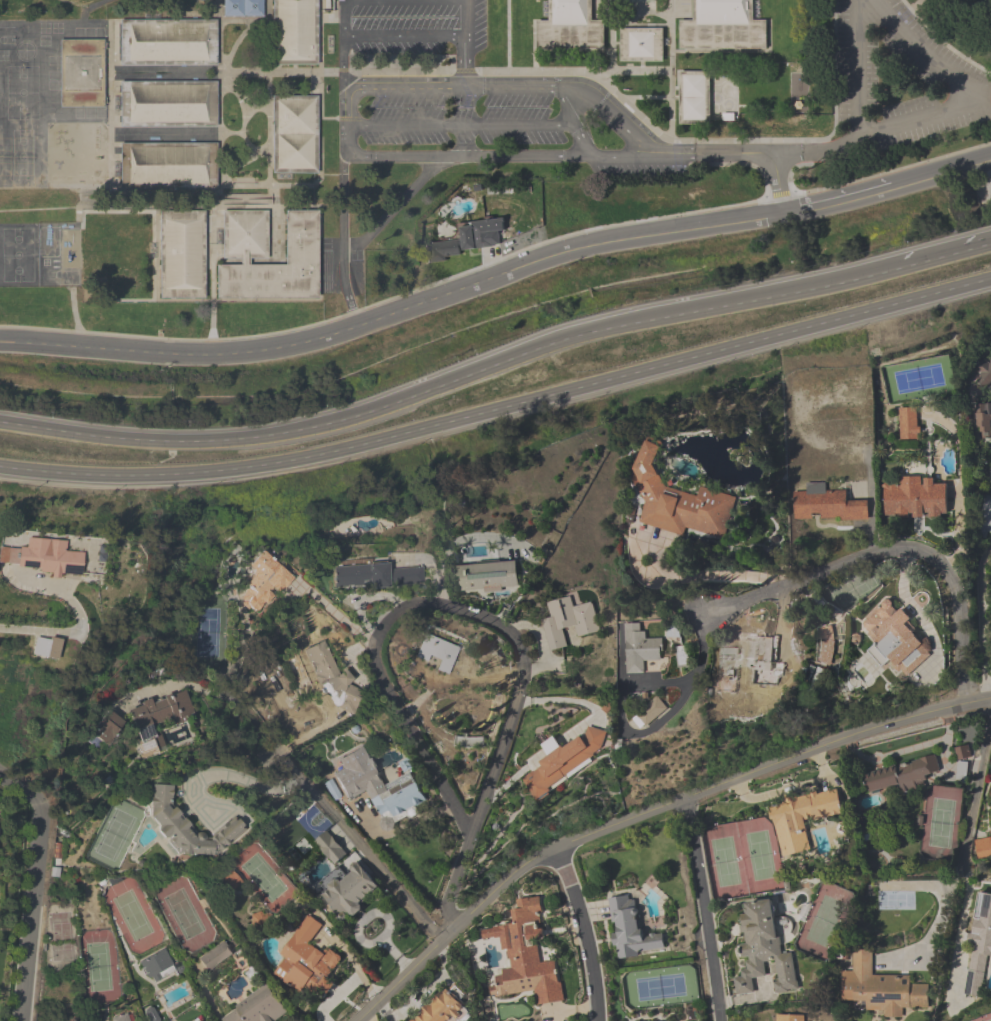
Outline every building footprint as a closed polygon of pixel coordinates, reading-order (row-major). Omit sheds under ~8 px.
[(223,16),(223,0),(262,0),(262,16),(223,16)] [(273,64),(273,0),(317,0),(317,64),(273,64)] [(549,20),(549,0),(591,0),(591,20),(602,20),(603,49),(537,49),(536,20),(549,20)] [(692,20),(692,0),(753,0),(753,20),(765,20),(765,48),(678,48),(679,20),(692,20)] [(216,63),(118,63),(118,19),(216,19),(216,63)] [(100,39),(100,91),(60,91),(60,39),(100,39)] [(680,71),(706,71),(706,121),(680,121),(680,71)] [(119,126),(119,81),(208,81),(208,126),(119,126)] [(317,175),(272,175),(272,96),(318,96),(317,175)] [(167,184),(131,184),(131,174),(120,174),(120,144),(194,143),(194,166),(167,166),(167,184)] [(266,211),(266,257),(250,257),(250,264),(285,264),(285,210),(317,210),(317,297),(216,297),(216,263),(222,263),(222,211),(266,211)] [(460,239),(458,224),(500,219),(503,249),(426,258),(424,243),(460,239)] [(988,352),(990,354),(990,359),(990,360),(990,361),(990,383),(990,384),(989,383),(985,388),(976,379),(980,375),(978,374),(980,372),(974,366),(982,357),(983,357),(988,352)] [(975,403),(990,402),(990,419),(989,419),(989,431),(989,437),(980,437),(979,431),(978,431),(978,426),(975,426),(974,412),(975,412),(975,403)] [(909,419),(909,410),(901,410),(901,438),(914,438),(914,419),(909,419)] [(735,498),(701,489),(699,496),(665,487),(656,467),(663,443),(644,438),(634,479),(645,503),(639,525),(679,535),(689,531),(724,540),(735,498)] [(934,479),(884,479),(884,518),(947,518),(947,485),(934,485),(934,479)] [(825,492),(825,484),(806,485),(806,493),(794,493),(794,518),(867,518),(866,501),(847,502),(847,492),(825,492)] [(66,553),(67,542),(28,539),(27,550),(1,548),(0,557),(0,569),(82,576),(84,554),(66,553)] [(246,566),(256,575),(237,596),(258,616),(293,579),(262,549),(246,566)] [(333,566),(334,588),(369,586),(370,588),(424,585),(423,567),(388,569),(388,562),(333,566)] [(452,566),(454,598),(489,596),(488,593),(520,591),(518,562),(452,566)] [(577,637),(598,633),(593,603),(574,607),(572,598),(541,604),(549,652),(567,648),(563,631),(575,629),(577,637)] [(905,678),(934,652),(887,599),(859,625),(876,643),(867,652),(882,668),(890,661),(905,678)] [(643,662),(662,662),(662,640),(643,640),(643,624),(622,624),(623,674),(644,674),(643,662)] [(459,648),(424,634),(415,657),(437,665),(435,670),(448,675),(459,648)] [(716,648),(716,696),(739,696),(739,674),(750,674),(750,687),(776,687),(776,679),(784,679),(785,663),(766,662),(766,634),(736,634),(736,648),(716,648)] [(338,673),(323,640),(301,650),(303,655),(299,657),(308,676),(317,672),(337,716),(359,705),(349,683),(352,681),(346,669),(338,673)] [(806,688),(816,690),(820,671),(810,669),(806,688)] [(166,752),(159,726),(192,717),(185,692),(128,707),(142,758),(166,752)] [(602,754),(594,741),(587,745),(582,736),(561,748),(555,739),(544,745),(552,758),(521,776),(533,796),(602,754)] [(346,803),(368,793),(379,815),(390,810),(394,818),(425,803),(414,778),(385,792),(364,748),(337,760),(342,771),(333,776),(346,803)] [(863,772),(868,793),(899,786),(901,793),(921,788),(919,778),(940,773),(936,756),(863,772)] [(211,856),(245,832),(235,818),(206,839),(202,833),(194,833),(171,801),(171,786),(151,785),(149,815),(157,826),(157,829),(176,855),(211,856)] [(770,801),(779,857),(810,852),(805,820),(843,814),(839,790),(770,801)] [(348,853),(326,832),(314,844),(335,865),(348,853)] [(977,859),(990,857),(990,839),(990,838),(975,840),(977,859)] [(319,889),(339,923),(364,908),(361,902),(379,892),(363,864),(319,889)] [(230,882),(223,887),(228,893),(234,888),(230,882)] [(978,891),(990,894),(990,956),(987,955),(979,998),(963,995),(972,943),(966,942),(968,932),(971,933),(978,891)] [(665,952),(662,933),(641,936),(635,895),(607,898),(611,924),(616,959),(665,952)] [(494,997),(534,992),(536,1005),(562,1002),(557,960),(540,963),(537,938),(544,938),(539,897),(516,900),(517,909),(510,910),(512,924),(504,925),(510,969),(491,972),(494,997)] [(746,902),(747,913),(742,916),(743,931),(746,935),(746,943),(740,946),(741,953),(746,962),(747,970),(734,977),(736,995),(754,994),(753,978),(766,977),(764,962),(774,961),(774,962),(777,994),(797,993),(794,953),(780,954),(774,900),(746,902)] [(270,914),(254,913),(253,929),(269,931),(270,914)] [(273,977),(303,995),(307,988),(316,994),(320,986),(325,989),(343,957),(327,948),(324,953),(311,945),(323,924),(305,914),(280,955),(284,958),(273,977)] [(198,959),(208,972),(233,954),(223,940),(198,959)] [(176,972),(166,949),(139,961),(149,984),(176,972)] [(872,976),(872,956),(853,956),(852,973),(841,973),(841,1002),(864,1002),(864,1011),(883,1011),(883,1018),(902,1018),(902,1009),(927,1009),(928,985),(910,985),(910,976),(872,976)] [(268,984),(219,1017),(222,1020),(276,1020),(288,1012),(268,984)] [(468,1012),(447,989),(411,1020),(459,1020),(468,1012)]
